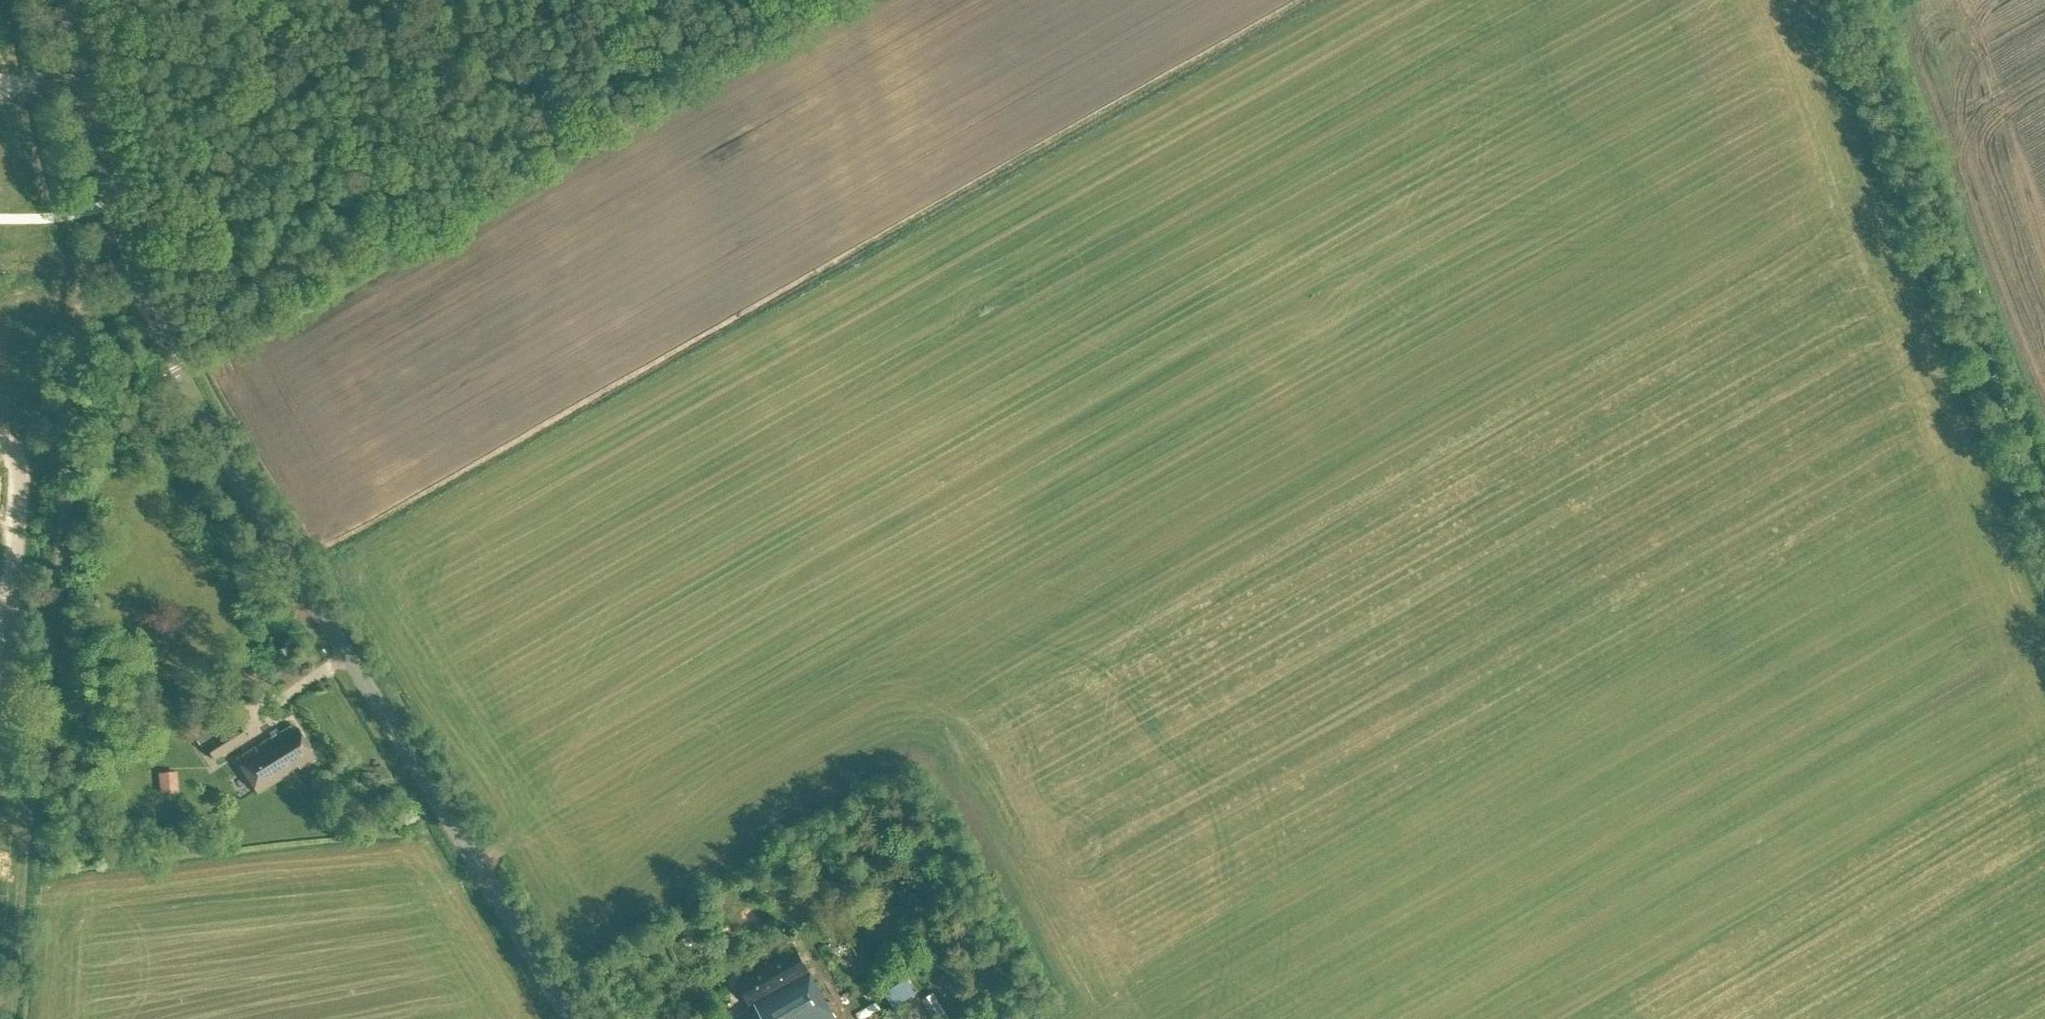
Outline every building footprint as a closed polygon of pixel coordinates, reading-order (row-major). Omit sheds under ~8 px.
[(23,406),(26,371),(0,369),(0,404),(23,406)] [(229,713),(193,736),(199,746),(202,745),(212,761),(246,739),(229,713)] [(299,767),(315,757),(297,727),(292,731),(289,726),(236,759),(257,793),(288,774),(286,771),(298,764),(299,767)] [(158,773),(159,793),(178,792),(176,772),(158,773)] [(736,1018),(737,1018),(830,1018),(835,1016),(797,949),(738,983),(753,1009),(736,1018)] [(891,985),(894,997),(913,993),(911,981),(891,985)] [(939,990),(923,997),(932,1018),(950,1018),(939,990)]
